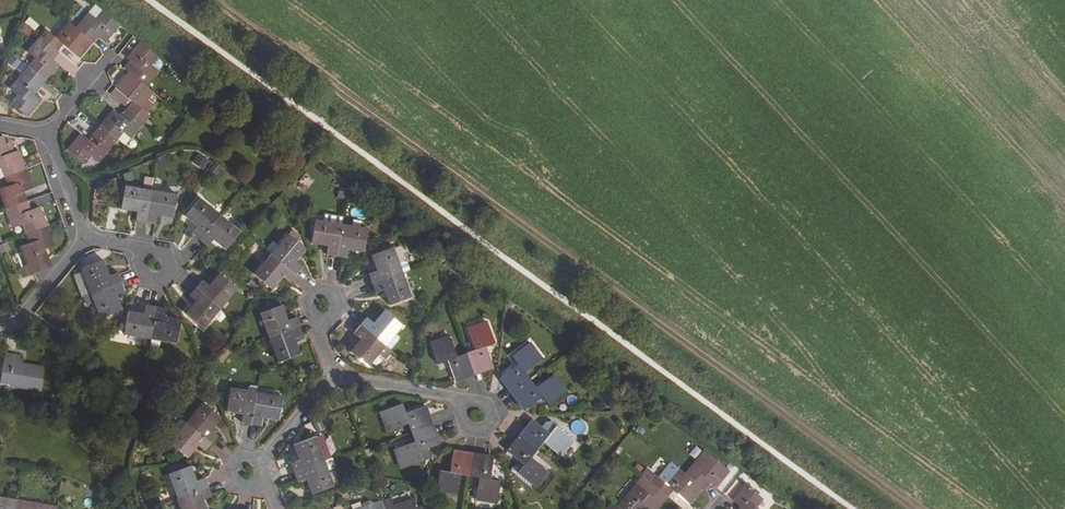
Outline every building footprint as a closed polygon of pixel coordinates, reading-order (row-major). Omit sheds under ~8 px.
[(97,18),(90,12),(77,27),(93,40),(100,33),(107,39),(120,24),(104,10),(97,18)] [(29,17),(24,23),(34,31),(39,25),(29,17)] [(64,42),(80,56),(93,40),(77,27),(69,21),(56,36),(47,29),(41,36),(58,50),(64,42)] [(59,63),(52,57),(58,50),(41,36),(28,51),(35,58),(29,65),(46,79),(59,63)] [(159,69),(152,63),(158,55),(142,41),(129,57),(136,63),(130,70),(146,84),(159,69)] [(11,55),(6,63),(22,72),(26,64),(11,55)] [(126,67),(130,70),(136,63),(132,59),(126,67)] [(42,99),(34,93),(46,79),(29,65),(11,88),(19,94),(12,102),(28,116),(42,99)] [(153,91),(146,84),(130,70),(117,86),(134,100),(128,107),(145,121),(150,115),(141,106),(153,91)] [(132,136),(145,121),(128,107),(121,115),(114,109),(101,124),(117,138),(124,130),(132,136)] [(98,160),(117,138),(101,124),(89,139),(81,133),(68,149),(84,162),(91,154),(98,160)] [(124,130),(117,138),(125,144),(132,136),(124,130)] [(5,176),(25,168),(18,150),(9,153),(3,136),(0,137),(0,167),(2,166),(5,176)] [(197,153),(192,165),(204,170),(209,158),(197,153)] [(7,208),(27,200),(23,190),(32,187),(25,168),(5,176),(9,185),(0,188),(0,189),(7,208)] [(137,220),(146,221),(151,189),(126,185),(122,208),(138,211),(137,220)] [(178,193),(151,189),(146,221),(156,223),(158,214),(174,217),(178,193)] [(199,226),(193,232),(200,238),(221,214),(201,197),(186,215),(199,226)] [(23,224),(26,233),(47,225),(40,206),(30,210),(27,200),(7,208),(14,227),(23,224)] [(226,248),(241,231),(221,214),(200,238),(208,245),(213,238),(226,248)] [(327,254),(337,255),(342,224),(317,219),(313,243),(329,245),(327,254)] [(364,251),(368,229),(342,224),(337,255),(347,257),(348,248),(364,251)] [(22,276),(51,266),(44,248),(54,244),(47,225),(26,233),(30,242),(20,245),(27,264),(19,267),(22,276)] [(296,274),(303,266),(297,261),(307,249),(296,240),(300,236),(294,231),(290,235),(288,234),(272,254),(296,274)] [(372,282),(403,271),(399,262),(393,247),(372,255),(377,270),(368,273),(372,282)] [(290,281),(296,274),(272,254),(268,251),(261,259),(265,262),(255,274),(273,289),(283,276),(290,281)] [(339,272),(341,259),(336,258),(333,271),(339,272)] [(82,267),(91,292),(121,281),(118,272),(109,275),(104,259),(82,267)] [(405,260),(399,262),(403,271),(411,268),(409,262),(405,260)] [(390,303),(412,296),(403,271),(372,282),(376,292),(384,289),(390,303)] [(202,280),(196,287),(221,308),(237,288),(220,273),(209,285),(202,280)] [(124,290),(121,281),(91,292),(84,295),(87,304),(96,301),(101,316),(122,309),(116,293),(124,290)] [(204,328),(221,308),(196,287),(190,295),(197,301),(186,313),(204,328)] [(147,304),(145,313),(129,310),(125,333),(151,338),(156,306),(147,304)] [(260,312),(269,337),(299,326),(296,317),(288,320),(282,304),(260,312)] [(164,316),(165,307),(156,306),(151,338),(177,342),(180,319),(164,316)] [(374,323),(367,317),(361,324),(392,350),(401,339),(402,339),(402,335),(401,336),(397,332),(403,325),(385,311),(374,323)] [(256,322),(249,325),(253,334),(260,331),(256,322)] [(468,329),(475,349),(466,353),(474,372),(493,365),(486,345),(495,342),(487,322),(468,329)] [(392,350),(361,324),(354,332),(361,338),(351,350),(368,365),(379,352),(387,359),(394,352),(392,350)] [(303,335),(299,326),(269,337),(278,362),(300,353),(295,338),(303,335)] [(438,363),(447,359),(455,379),(474,372),(466,353),(457,356),(449,336),(431,343),(438,363)] [(512,355),(518,363),(501,376),(513,392),(531,378),(525,370),(542,358),(530,342),(512,355)] [(0,381),(0,383),(39,390),(43,368),(21,364),(22,356),(5,353),(0,381)] [(536,386),(531,378),(513,392),(526,407),(543,395),(549,403),(566,391),(554,374),(536,386)] [(241,422),(251,424),(257,392),(258,384),(251,383),(247,386),(247,390),(231,387),(226,411),(243,413),(241,422)] [(279,419),(282,396),(257,392),(251,424),(261,425),(262,416),(279,419)] [(210,429),(221,417),(203,402),(186,422),(211,442),(217,435),(210,429)] [(388,430),(408,423),(411,432),(431,425),(425,406),(405,412),(402,404),(382,411),(388,430)] [(186,422),(180,416),(163,436),(169,442),(186,422)] [(534,419),(521,435),(537,448),(543,441),(559,454),(573,438),(556,425),(550,432),(534,419)] [(197,444),(204,450),(211,442),(186,422),(169,442),(187,457),(197,444)] [(438,443),(431,425),(411,432),(415,442),(396,448),(402,468),(422,461),(419,451),(438,443)] [(531,456),(537,448),(521,435),(507,450),(524,464),(517,471),(534,486),(547,469),(531,456)] [(291,463),(295,472),(324,461),(315,437),(294,444),(299,460),(291,463)] [(664,438),(659,444),(668,451),(673,445),(664,438)] [(469,475),(473,454),(453,450),(449,471),(440,470),(436,491),(456,494),(460,473),(469,475)] [(706,450),(686,474),(702,488),(709,480),(716,486),(730,470),(706,450)] [(489,478),(493,457),(473,454),(469,475),(479,477),(475,497),(495,501),(499,480),(489,478)] [(312,493),(334,485),(328,469),(335,467),(336,464),(334,457),(324,461),(295,472),(298,481),(306,478),(312,493)] [(659,478),(660,479),(665,483),(673,474),(678,468),(672,463),(659,478)] [(168,473),(177,497),(208,486),(204,477),(196,480),(190,465),(168,473)] [(659,478),(656,475),(647,468),(642,475),(651,482),(667,496),(673,490),(689,503),(702,488),(686,474),(678,468),(673,474),(665,483),(660,479),(659,478)] [(667,496),(651,482),(644,490),(636,484),(618,506),(621,508),(643,508),(647,505),(651,508),(656,508),(667,496)] [(756,506),(763,498),(747,485),(734,501),(741,507),(739,508),(759,508),(756,506)] [(208,486),(177,497),(182,508),(206,508),(202,499),(204,498),(211,496),(208,486)] [(16,501),(0,498),(0,508),(15,508),(16,501)] [(425,504),(416,508),(413,499),(385,508),(427,508),(425,504)]
